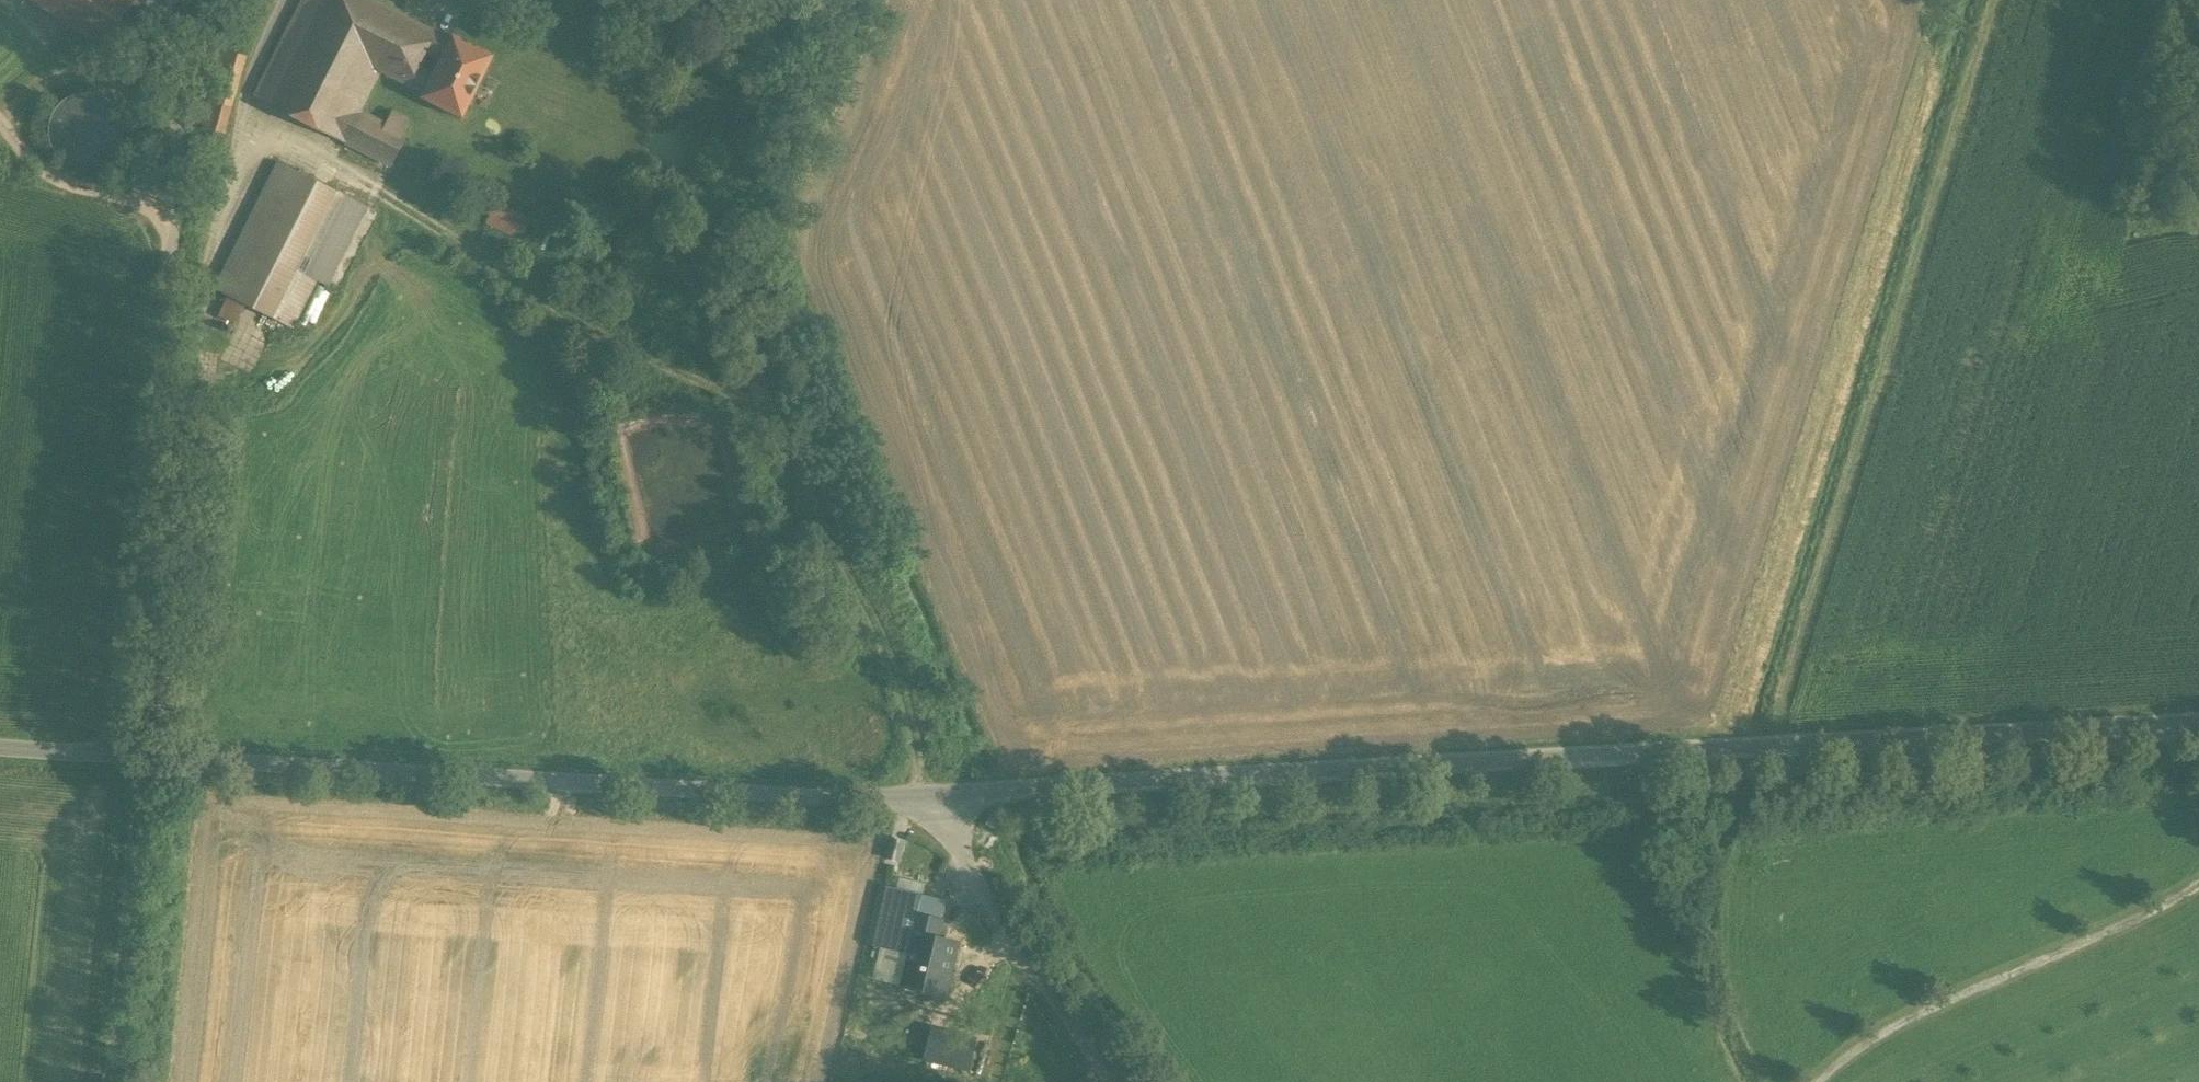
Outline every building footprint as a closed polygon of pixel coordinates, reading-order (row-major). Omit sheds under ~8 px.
[(252,96),(343,142),(344,141),(390,164),(404,136),(400,134),(407,120),(391,113),(384,126),(357,112),(378,68),(419,89),(445,34),(374,0),(301,0),(252,96)] [(491,56),(445,34),(419,89),(415,99),(461,120),(470,101),(483,73),(491,56)] [(223,50),(201,127),(222,133),(244,56),(223,50)] [(120,144),(122,129),(119,115),(111,103),(99,95),(84,92),(70,96),(58,104),(50,116),(47,131),(50,145),(59,157),(71,165),(86,168),(100,164),(112,156),(120,144)] [(337,192),(276,161),(213,287),(292,327),(316,280),(326,285),(365,206),(337,192)] [(528,220),(495,203),(486,221),(519,238),(528,220)] [(942,902),(887,889),(874,944),(907,952),(916,914),(938,920),(942,902)] [(938,920),(916,914),(907,952),(900,984),(942,994),(947,973),(946,973),(953,944),(954,944),(954,943),(934,938),(938,920)]
